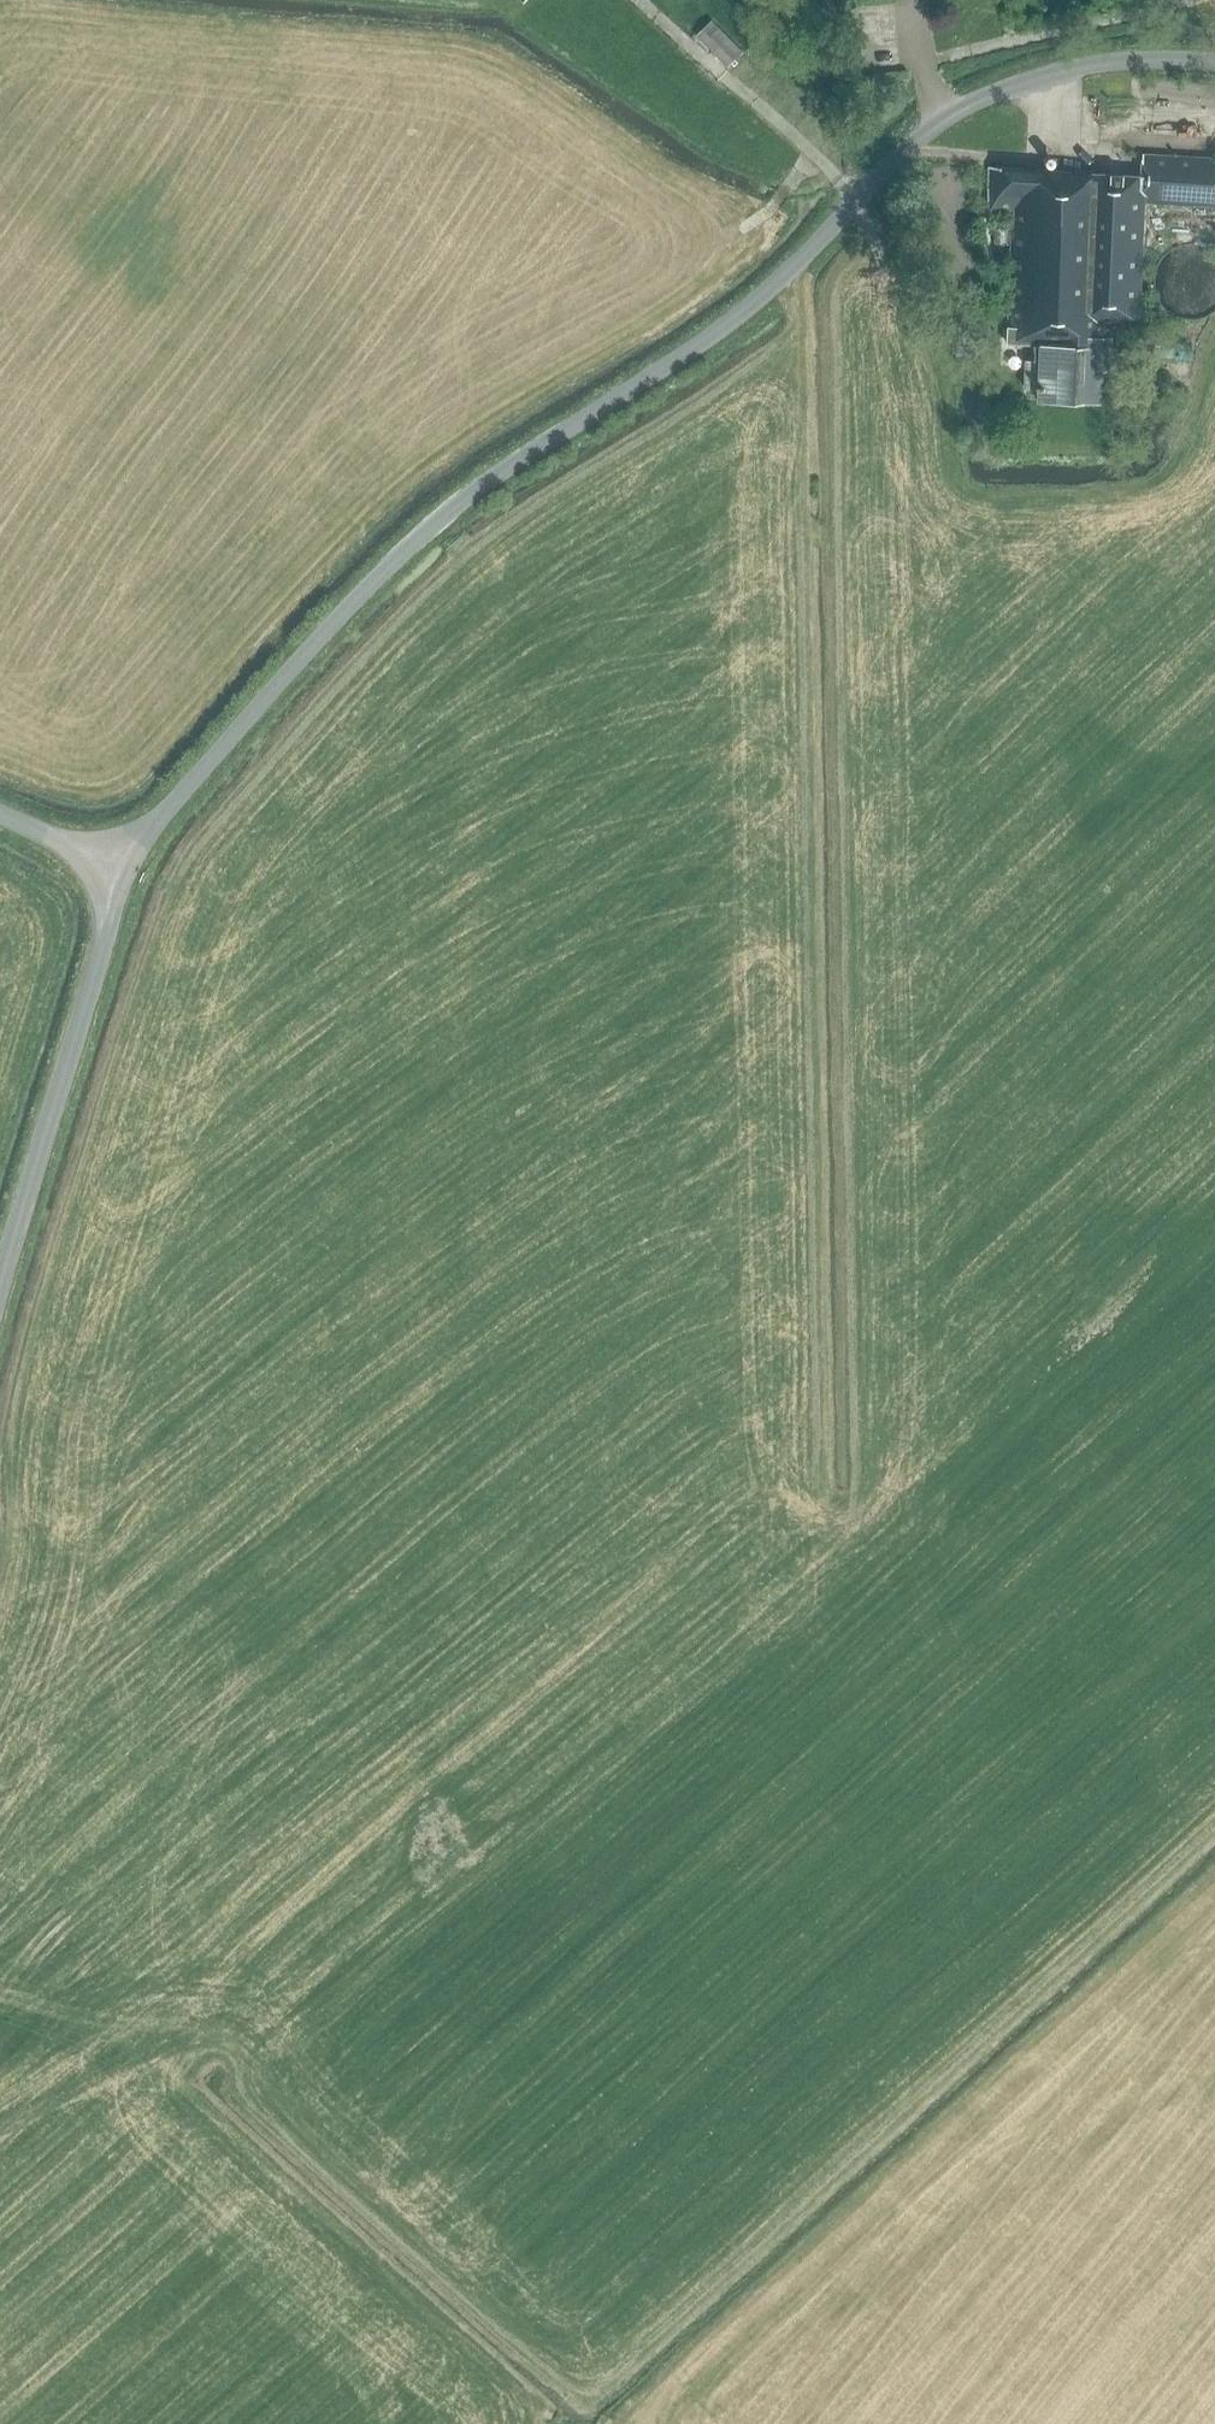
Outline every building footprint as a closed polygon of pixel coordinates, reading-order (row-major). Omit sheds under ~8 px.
[(742,51),(711,20),(695,36),(726,67),(742,51)] [(1150,155),(1144,155),(1141,175),(991,167),(991,213),(1014,215),(1008,343),(1041,344),(1040,360),(1027,359),(1026,388),(1040,388),(1039,399),(1100,402),(1102,368),(1109,369),(1111,337),(1105,336),(1106,319),(1138,320),(1144,203),(1214,206),(1214,159),(1150,155)]
